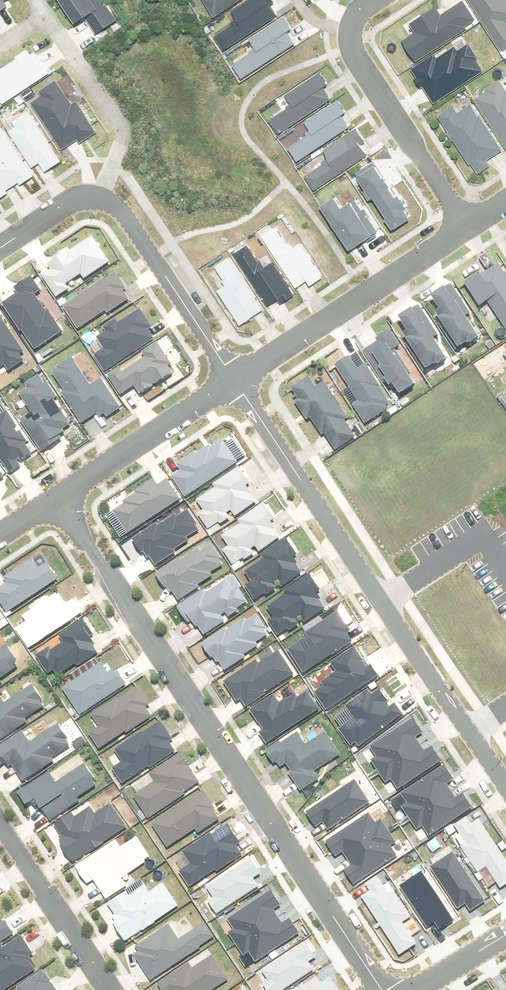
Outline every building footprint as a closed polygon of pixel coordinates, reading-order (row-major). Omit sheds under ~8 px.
[(102,0),(61,0),(73,17),(78,14),(92,34),(115,18),(102,0)] [(214,15),(237,0),(204,0),(214,15)] [(234,12),(240,21),(216,39),(225,53),(278,16),(267,0),(251,0),(234,12)] [(480,24),(464,0),(463,0),(443,14),(437,6),(409,25),(416,35),(403,43),(419,66),(463,36),(480,24)] [(502,53),(505,50),(505,21),(505,20),(505,2),(505,0),(470,0),(502,53)] [(293,29),(285,18),(252,41),(258,50),(235,66),(244,78),(296,43),(288,32),(293,29)] [(419,66),(412,70),(436,104),(487,70),(463,36),(419,66)] [(21,93),(24,98),(34,91),(31,87),(51,74),(37,53),(21,63),(18,60),(0,72),(0,96),(5,104),(21,93)] [(328,84),(321,74),(287,96),(293,106),(271,121),(280,133),(332,99),(324,87),(328,84)] [(502,82),(476,98),(505,145),(505,89),(502,82)] [(73,105),(58,84),(32,103),(65,149),(78,139),(81,143),(97,131),(77,103),(73,105)] [(346,112),(339,102),(306,124),(313,134),(290,149),(298,161),(350,127),(342,115),(346,112)] [(504,153),(471,106),(459,114),(455,108),(440,119),(479,174),(490,166),(488,164),(504,153)] [(63,161),(28,109),(14,118),(17,122),(9,127),(35,167),(42,162),(48,171),(63,161)] [(11,192),(9,190),(21,182),(22,185),(35,176),(5,131),(0,134),(0,199),(11,192)] [(368,155),(354,133),(325,152),(331,161),(308,176),(316,189),(368,155)] [(399,198),(375,164),(357,176),(395,230),(412,218),(405,208),(408,206),(401,196),(399,198)] [(344,208),(338,198),(325,206),(352,248),(378,231),(357,200),(344,208)] [(292,250),(277,227),(264,236),(297,288),(309,280),(312,286),(324,278),(302,243),(292,250)] [(111,265),(95,238),(42,271),(59,298),(71,291),(68,286),(84,276),(87,280),(111,265)] [(293,292),(262,245),(252,251),(249,246),(236,254),(270,306),(293,292)] [(265,310),(231,257),(208,272),(242,325),(265,310)] [(29,264),(9,278),(19,293),(2,305),(38,355),(69,333),(43,296),(48,292),(29,264)] [(500,266),(484,277),(483,274),(467,285),(483,308),(489,303),(505,328),(505,275),(500,266)] [(132,301),(116,273),(64,303),(79,331),(132,301)] [(481,339),(454,288),(433,299),(463,355),(479,347),(476,341),(481,339)] [(452,366),(421,309),(400,321),(432,377),(452,366)] [(151,325),(142,312),(120,327),(119,325),(100,337),(109,350),(98,358),(108,373),(155,340),(147,328),(151,325)] [(6,368),(11,377),(25,368),(23,364),(26,361),(22,355),(26,352),(0,314),(0,372),(6,368)] [(394,332),(379,340),(381,344),(365,353),(370,362),(378,358),(398,397),(416,388),(396,349),(401,346),(394,332)] [(171,363),(159,346),(146,355),(148,360),(126,375),(125,373),(113,380),(124,397),(137,388),(143,396),(175,374),(169,364),(171,363)] [(359,373),(352,360),(339,367),(360,405),(356,407),(366,424),(392,410),(368,367),(359,373)] [(91,389),(76,362),(55,373),(84,425),(101,415),(105,421),(122,412),(105,381),(91,389)] [(319,391),(310,377),(293,389),(300,400),(297,402),(310,421),(312,419),(335,454),(357,439),(345,421),(348,419),(326,386),(319,391)] [(75,430),(44,380),(22,394),(35,415),(24,422),(42,450),(75,430)] [(9,473),(19,466),(17,462),(31,453),(19,435),(16,437),(10,428),(14,426),(8,416),(0,421),(0,459),(9,473)] [(238,464),(224,443),(213,450),(212,448),(172,474),(188,498),(238,464)] [(262,500),(242,469),(216,486),(218,489),(199,501),(206,512),(201,516),(210,531),(230,518),(227,514),(232,511),(236,517),(262,500)] [(181,501),(169,482),(160,488),(157,483),(115,512),(130,535),(181,501)] [(277,524),(265,505),(238,522),(240,526),(222,537),(229,548),(224,551),(234,567),(254,554),(251,549),(256,546),(259,552),(282,538),(274,525),(277,524)] [(199,532),(184,512),(161,530),(158,526),(137,542),(157,568),(190,543),(188,540),(199,532)] [(284,542),(262,554),(266,559),(246,570),(253,583),(249,585),(259,602),(303,578),(296,565),(302,561),(290,538),(284,542)] [(225,569),(208,546),(184,564),(181,560),(160,576),(180,603),(225,569)] [(55,561),(41,570),(35,561),(8,579),(12,583),(0,591),(0,599),(10,614),(66,576),(55,561)] [(318,593),(323,590),(313,575),(288,591),(290,595),(269,608),(275,617),(270,620),(281,637),(307,621),(310,626),(328,614),(325,610),(328,608),(318,593)] [(233,593),(227,583),(208,595),(206,593),(180,610),(191,626),(197,623),(206,636),(227,622),(222,616),(227,613),(230,617),(250,604),(240,589),(233,593)] [(67,606),(59,594),(48,602),(46,599),(33,607),(36,611),(26,618),(29,623),(18,630),(31,649),(85,614),(76,600),(67,606)] [(350,630),(340,614),(309,634),(312,638),(292,651),(306,673),(354,642),(348,632),(350,630)] [(270,636),(258,615),(230,632),(228,630),(204,645),(212,657),(214,656),(225,672),(261,650),(258,644),(270,636)] [(98,654),(79,625),(59,637),(63,643),(40,658),(50,674),(57,669),(60,673),(76,663),(78,667),(98,654)] [(326,709),(378,675),(370,663),(367,666),(354,646),(330,662),(335,671),(329,675),(329,676),(321,682),(323,685),(314,691),(326,709)] [(3,651),(0,653),(0,685),(3,683),(2,681),(16,671),(3,651)] [(297,676),(282,652),(261,665),(259,663),(228,682),(239,700),(242,698),(248,707),(297,676)] [(109,675),(104,666),(66,690),(82,716),(128,687),(117,670),(109,675)] [(35,688),(8,705),(1,694),(0,694),(0,742),(30,723),(28,720),(48,708),(35,688)] [(155,715),(138,688),(93,716),(103,731),(93,737),(102,749),(155,715)] [(258,732),(266,743),(319,709),(307,691),(298,697),(295,693),(286,699),(286,698),(279,702),(274,694),(250,710),(262,729),(258,732)] [(393,707),(382,691),(373,697),(370,693),(349,707),(357,719),(343,730),(354,745),(364,744),(404,715),(397,704),(393,707)] [(421,734),(413,721),(370,748),(377,758),(371,762),(378,772),(420,745),(415,738),(421,734)] [(172,738),(162,722),(118,750),(126,764),(115,771),(124,786),(176,753),(169,740),(172,738)] [(61,727),(39,740),(32,729),(0,749),(0,761),(2,764),(7,761),(12,770),(16,768),(25,782),(58,761),(56,758),(73,747),(61,727)] [(342,758),(327,735),(307,747),(300,734),(269,753),(280,771),(289,766),(295,775),(292,776),(302,793),(322,781),(317,773),(342,758)] [(420,745),(378,772),(385,783),(392,779),(399,789),(441,762),(432,748),(425,753),(420,745)] [(202,786),(182,756),(152,776),(157,784),(137,797),(152,820),(202,786)] [(41,806),(50,822),(84,802),(82,799),(101,788),(88,766),(58,783),(52,773),(20,792),(31,811),(41,806)] [(453,781),(445,767),(402,795),(409,805),(403,808),(410,819),(452,792),(447,784),(453,781)] [(370,801),(355,779),(306,811),(316,826),(322,822),(327,829),(370,801)] [(452,792),(410,819),(417,829),(424,825),(430,836),(473,809),(464,795),(457,799),(452,792)] [(221,820),(203,793),(155,825),(170,848),(197,830),(200,834),(221,820)] [(126,828),(112,806),(98,815),(93,809),(77,820),(73,814),(56,825),(66,840),(63,842),(76,861),(126,828)] [(369,815),(327,843),(335,856),(342,851),(348,860),(389,833),(382,822),(376,826),(369,815)] [(455,826),(461,835),(457,838),(479,871),(487,866),(501,888),(505,886),(505,860),(480,820),(471,825),(467,818),(455,826)] [(241,843),(230,825),(187,851),(195,865),(183,873),(191,886),(218,869),(220,872),(245,856),(238,845),(241,843)] [(402,852),(389,833),(348,860),(353,868),(346,872),(354,884),(402,852)] [(152,860),(138,838),(128,844),(123,838),(78,867),(89,885),(96,881),(108,900),(135,882),(132,878),(129,874),(152,860)] [(455,854),(434,867),(460,908),(467,904),(471,910),(485,901),(455,854)] [(251,859),(207,888),(213,899),(209,901),(217,914),(266,882),(251,859)] [(422,873),(402,886),(433,934),(453,921),(422,873)] [(372,892),(362,898),(400,956),(418,945),(403,922),(410,918),(389,885),(386,887),(380,877),(368,886),(372,892)] [(180,907),(165,885),(150,895),(143,884),(110,906),(117,918),(113,921),(127,942),(180,907)] [(280,907),(271,893),(228,922),(234,930),(229,933),(245,956),(249,953),(256,962),(298,934),(290,922),(285,925),(275,910),(280,907)] [(15,934),(7,921),(0,925),(0,944),(15,934)] [(215,938),(206,924),(182,942),(171,926),(135,952),(156,981),(215,938)] [(23,937),(0,953),(0,959),(1,960),(0,961),(0,989),(13,989),(12,989),(40,970),(32,957),(35,955),(23,937)] [(306,943),(263,972),(270,982),(264,985),(267,989),(285,989),(314,970),(309,962),(315,957),(306,943)] [(214,958),(195,971),(191,965),(161,985),(165,989),(216,989),(230,981),(214,958)] [(45,971),(20,988),(20,989),(58,989),(45,971)] [(331,979),(314,989),(339,989),(331,979)]
